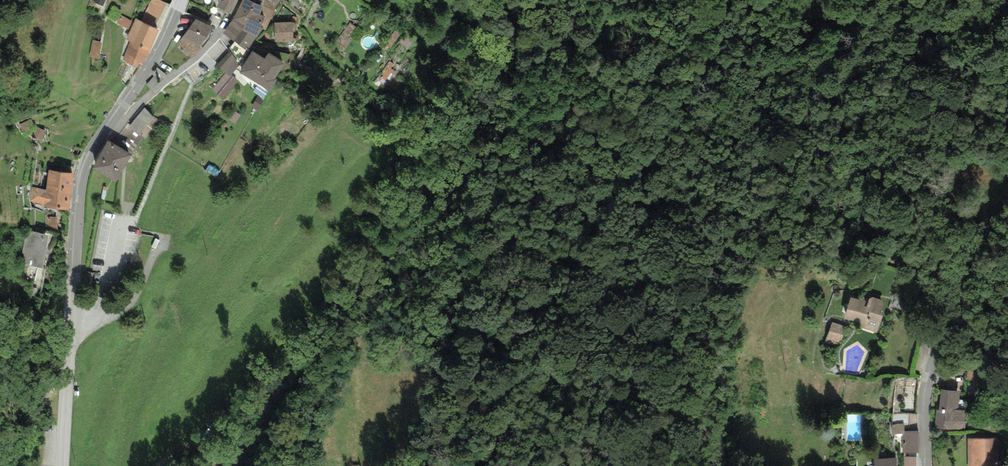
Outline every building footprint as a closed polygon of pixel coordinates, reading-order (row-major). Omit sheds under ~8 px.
[(153,26),(166,3),(160,0),(152,0),(141,21),(153,26)] [(217,6),(231,14),(238,0),(220,0),(217,6)] [(250,0),(243,0),(233,19),(223,33),(246,50),(257,37),(263,28),(261,27),(265,16),(260,15),(263,6),(250,0)] [(269,0),(265,0),(263,6),(260,15),(265,16),(261,27),(263,28),(266,31),(278,4),(269,0)] [(130,30),(133,22),(120,15),(116,23),(130,30)] [(141,21),(136,18),(133,22),(130,30),(125,40),(129,42),(121,60),(137,68),(140,63),(144,64),(160,29),(153,26),(141,21)] [(212,27),(196,19),(178,43),(184,49),(183,50),(191,58),(203,46),(201,46),(212,27)] [(293,22),(275,23),(275,42),(293,42),(293,22)] [(103,42),(93,40),(89,57),(99,59),(103,42)] [(238,65),(230,51),(217,65),(225,73),(212,90),(223,99),(237,80),(231,75),(238,65)] [(252,51),(239,72),(269,90),(276,80),(274,79),(284,63),(269,54),(265,60),(252,51)] [(153,117),(145,108),(130,125),(127,123),(112,143),(129,154),(158,119),(153,117)] [(22,133),(35,127),(30,117),(17,124),(22,133)] [(32,138),(43,142),(47,131),(35,127),(32,138)] [(112,143),(108,141),(93,168),(116,182),(132,155),(129,154),(112,143)] [(74,174),(49,170),(46,189),(32,187),(31,201),(44,204),(44,207),(69,210),(74,174)] [(49,235),(26,230),(19,263),(42,268),(49,235)] [(850,294),(844,317),(861,321),(863,328),(878,333),(888,300),(870,294),(866,298),(850,294)] [(831,320),(823,345),(840,350),(847,324),(831,320)] [(959,392),(943,390),(938,425),(966,430),(969,410),(957,408),(959,392)] [(895,414),(894,421),(905,422),(906,415),(895,414)] [(919,430),(902,431),(903,452),(920,451),(919,430)] [(969,436),(969,465),(1000,465),(1000,436),(969,436)] [(904,457),(904,465),(917,465),(916,456),(904,457)] [(872,459),(872,465),(897,465),(897,458),(872,459)]
